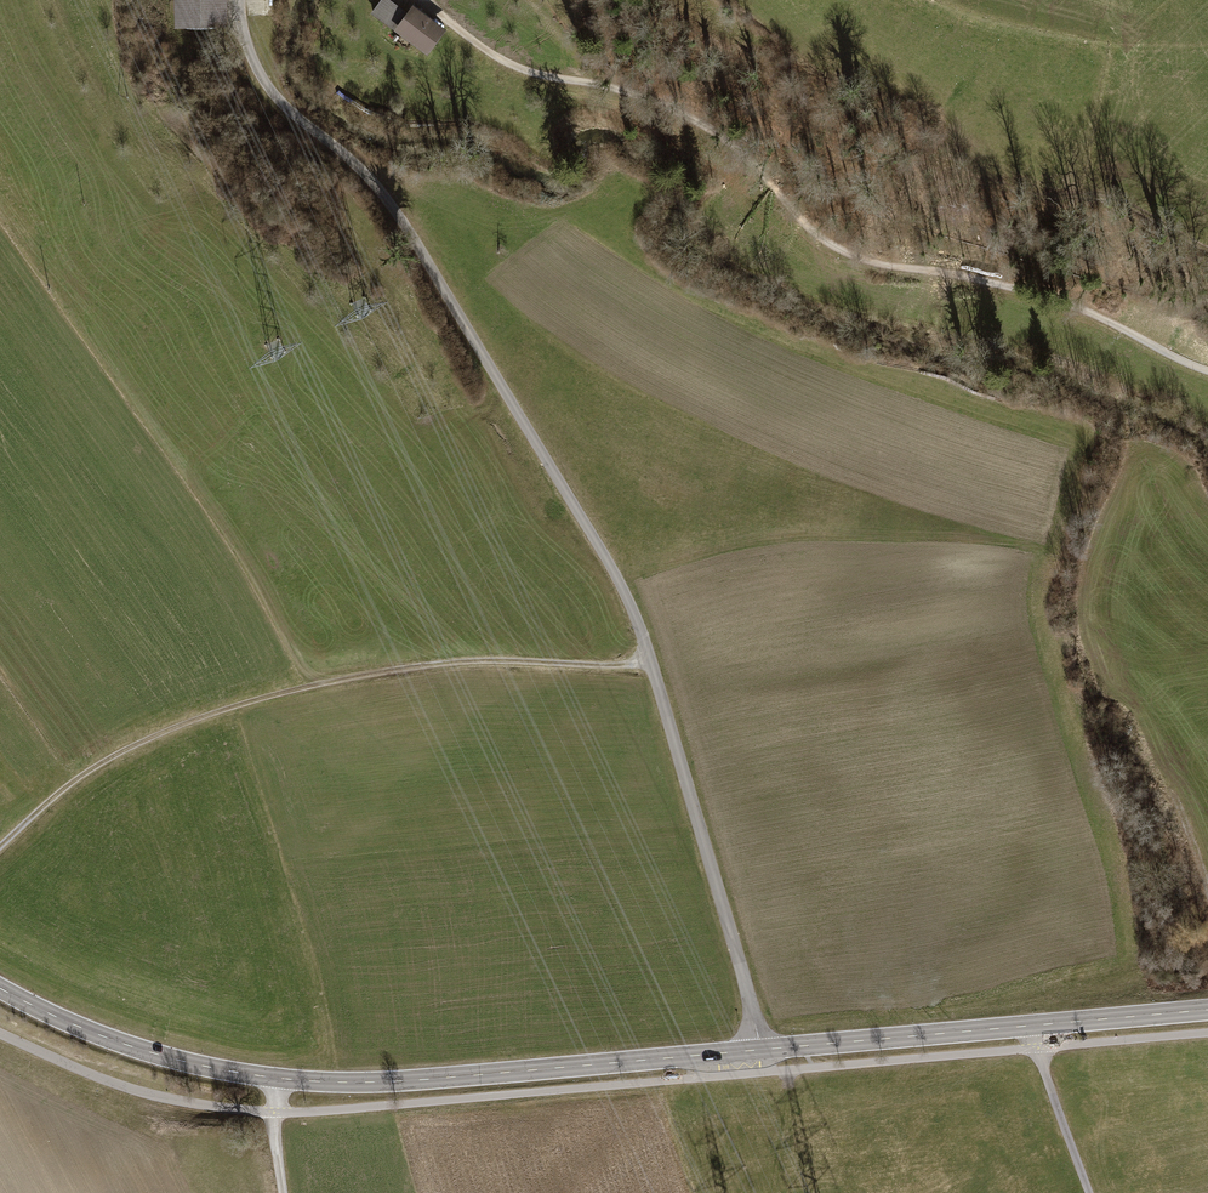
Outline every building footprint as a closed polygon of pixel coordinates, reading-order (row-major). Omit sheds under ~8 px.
[(174,30),(227,30),(227,0),(173,0),(174,30)] [(426,56),(446,30),(413,5),(406,13),(389,0),(382,0),(371,14),(400,35),(396,40),(408,49),(412,45),(426,56)]
